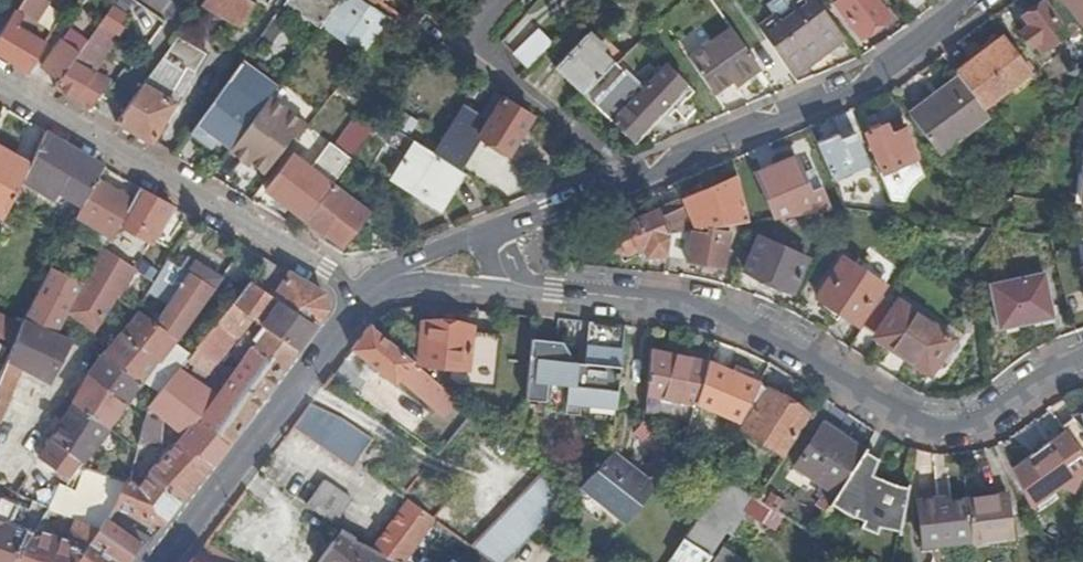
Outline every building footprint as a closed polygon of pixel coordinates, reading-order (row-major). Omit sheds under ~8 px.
[(30,75),(47,48),(30,38),(51,5),(50,5),(53,0),(25,0),(0,39),(0,58),(30,75)] [(246,0),(209,0),(203,8),(243,30),(257,6),(246,0)] [(335,0),(290,0),(287,5),(320,32),(341,5),(335,0)] [(341,5),(320,32),(309,48),(348,77),(391,21),(359,0),(344,0),(341,5)] [(381,8),(386,1),(384,0),(368,0),(381,8)] [(770,22),(798,60),(801,58),(809,68),(844,42),(813,0),(801,0),(790,8),(795,15),(780,26),(774,19),(770,22)] [(859,41),(887,20),(872,0),(842,0),(834,6),(859,41)] [(1059,0),(1048,0),(1022,19),(1030,29),(1021,35),(1032,50),(1035,47),(1041,55),(1079,27),(1059,0)] [(1081,30),(1082,28),(1082,0),(1059,0),(1079,27),(1081,30)] [(57,91),(101,117),(120,91),(86,70),(113,35),(117,37),(130,19),(115,10),(87,50),(62,83),(57,91)] [(757,32),(784,70),(798,60),(770,22),(757,32)] [(285,31),(274,23),(261,42),(272,50),(285,31)] [(760,74),(730,32),(687,63),(713,99),(731,86),(735,91),(760,74)] [(529,72),(554,48),(541,35),(515,59),(529,72)] [(62,83),(87,50),(69,36),(64,43),(63,42),(43,70),(62,83)] [(555,72),(582,98),(616,68),(588,38),(555,72)] [(982,112),(1031,75),(1005,40),(955,75),(959,80),(982,112)] [(145,89),(175,107),(177,108),(207,57),(179,41),(145,89)] [(798,60),(805,71),(809,68),(801,58),(798,60)] [(784,70),(792,81),(805,71),(798,60),(784,70)] [(641,95),(665,70),(657,63),(632,85),(641,95)] [(256,118),(276,92),(243,67),(198,128),(219,143),(231,152),(256,118)] [(631,145),(685,90),(665,70),(641,95),(632,85),(616,68),(582,98),(631,145)] [(956,145),(988,120),(982,112),(959,80),(938,95),(942,99),(912,122),(939,158),(956,145)] [(117,126),(153,147),(175,107),(145,89),(117,126)] [(685,90),(631,145),(634,148),(688,93),(685,90)] [(909,118),(912,122),(942,99),(938,95),(909,118)] [(507,159),(531,121),(503,102),(479,140),(507,159)] [(290,144),(256,118),(231,152),(264,176),(290,144)] [(463,175),(381,124),(371,137),(407,161),(393,183),(439,213),(463,175)] [(219,143),(198,128),(192,138),(212,151),(219,143)] [(318,136),(308,129),(296,146),(304,153),(318,136)] [(888,140),(883,130),(865,138),(882,176),(916,162),(902,133),(888,140)] [(100,183),(106,170),(46,136),(30,169),(23,185),(56,204),(61,196),(85,209),(100,183)] [(815,146),(830,183),(868,168),(855,137),(839,143),(836,137),(815,146)] [(939,158),(943,163),(960,150),(956,145),(939,158)] [(342,175),(349,167),(358,155),(350,149),(335,169),(342,175)] [(5,222),(23,185),(30,169),(0,151),(0,220),(5,222)] [(266,195),(305,224),(331,189),(293,160),(266,195)] [(773,222),(829,215),(819,191),(808,196),(801,177),(794,160),(755,177),(773,222)] [(812,173),(801,177),(808,196),(819,191),(812,173)] [(709,230),(747,225),(736,180),(715,188),(718,196),(683,210),(680,203),(658,212),(668,235),(709,230)] [(111,241),(124,219),(134,202),(100,183),(85,209),(79,222),(111,241)] [(718,196),(715,188),(680,203),(683,210),(718,196)] [(305,224),(302,228),(317,237),(320,239),(322,237),(322,238),(324,235),(343,250),(362,224),(343,210),(349,203),(331,189),(305,224)] [(146,253),(173,209),(140,193),(134,202),(124,219),(144,228),(141,233),(147,237),(139,249),(146,253)] [(665,266),(666,258),(666,257),(668,235),(658,212),(615,230),(616,234),(611,236),(603,244),(607,254),(619,255),(624,253),(625,256),(642,250),(645,258),(650,258),(650,264),(665,266)] [(730,234),(709,230),(668,235),(666,257),(686,260),(686,264),(722,270),(730,234)] [(792,295),(808,261),(760,240),(744,273),(792,295)] [(95,335),(134,272),(104,253),(84,289),(69,316),(95,335)] [(885,289),(844,261),(818,300),(859,328),(885,289)] [(251,287),(314,329),(328,313),(324,296),(290,277),(285,286),(277,281),(282,272),(270,265),(251,287)] [(56,338),(56,337),(69,316),(84,289),(52,272),(24,325),(56,338)] [(123,336),(159,365),(214,292),(189,276),(157,327),(140,315),(138,317),(123,336)] [(1055,320),(1046,277),(992,288),(1001,331),(1055,320)] [(269,332),(298,353),(314,329),(251,287),(235,307),(252,319),(269,332)] [(884,300),(864,328),(879,338),(897,308),(884,300)] [(237,342),(242,346),(246,341),(240,336),(252,319),(235,307),(220,326),(238,341),(237,342)] [(897,308),(879,338),(877,340),(930,375),(952,342),(899,307),(897,308)] [(15,348),(23,327),(0,317),(0,341),(15,348)] [(451,370),(451,381),(495,388),(501,338),(473,335),(474,326),(421,320),(418,365),(451,370)] [(24,370),(24,371),(48,385),(71,344),(56,337),(56,338),(24,325),(23,327),(15,348),(9,361),(24,370)] [(459,405),(371,325),(352,350),(396,387),(402,381),(438,411),(444,404),(453,411),(459,405)] [(179,375),(186,380),(194,368),(209,378),(213,374),(217,376),(225,365),(221,363),(237,342),(238,341),(220,326),(179,375)] [(618,412),(627,329),(590,326),(585,365),(584,375),(577,375),(578,365),(578,363),(572,362),(572,356),(562,345),(532,341),(525,402),(538,403),(538,412),(565,414),(565,416),(580,418),(581,408),(618,412)] [(252,354),(280,376),(298,353),(269,332),(252,354)] [(106,357),(144,386),(159,365),(123,336),(106,357)] [(698,403),(709,362),(652,353),(647,396),(697,405),(698,403)] [(183,441),(214,467),(281,378),(280,376),(252,354),(214,405),(202,388),(198,386),(196,387),(170,425),(185,438),(183,441)] [(90,379),(127,409),(144,386),(106,357),(90,379)] [(0,381),(0,428),(24,371),(24,370),(9,361),(0,381)] [(741,425),(761,387),(709,362),(698,403),(741,425)] [(585,365),(578,365),(577,375),(584,375),(585,365)] [(163,419),(170,425),(196,387),(186,380),(179,375),(159,398),(151,409),(141,443),(153,446),(161,448),(163,419)] [(73,405),(111,431),(127,409),(90,379),(73,405)] [(787,403),(761,387),(741,425),(746,427),(742,431),(783,459),(810,418),(807,416),(787,403)] [(789,398),(787,403),(807,416),(812,409),(795,399),(794,400),(789,398)] [(57,436),(53,443),(86,465),(111,431),(73,405),(69,400),(49,430),(57,436)] [(1076,419),(1073,419),(1062,428),(1082,456),(1082,417),(1076,419)] [(837,496),(864,454),(823,427),(795,469),(837,496)] [(1062,428),(1047,439),(1073,473),(1082,465),(1082,456),(1062,428)] [(129,488),(115,513),(163,530),(214,467),(183,441),(149,476),(150,478),(143,488),(139,492),(130,485),(129,488)] [(41,461),(72,479),(74,480),(81,470),(82,471),(86,465),(53,443),(41,461)] [(152,451),(153,446),(141,443),(140,449),(152,451)] [(900,536),(909,490),(893,491),(888,499),(876,492),(882,483),(872,477),(876,461),(864,454),(837,496),(832,505),(862,524),(859,532),(873,542),(877,534),(900,536)] [(655,491),(612,458),(580,490),(616,518),(627,527),(655,491)] [(66,495),(53,514),(71,521),(102,532),(108,523),(112,517),(115,513),(129,488),(82,471),(81,470),(74,480),(72,479),(66,495)] [(542,477),(471,551),(486,561),(511,561),(540,532),(570,500),(542,477)] [(132,480),(130,485),(139,492),(143,488),(132,480)] [(893,491),(882,483),(876,492),(888,499),(893,491)] [(354,506),(324,486),(308,510),(336,530),(354,506)] [(386,488),(378,500),(400,516),(372,553),(390,561),(405,561),(434,523),(386,488)] [(616,518),(580,490),(576,495),(611,523),(616,518)] [(1009,498),(967,502),(971,543),(972,546),(1013,542),(1009,498)] [(971,543),(967,502),(938,504),(938,501),(917,503),(923,549),(971,543)] [(53,514),(35,506),(32,513),(3,502),(0,508),(0,561),(19,561),(53,514)] [(19,561),(81,561),(92,547),(102,532),(71,521),(53,514),(19,561)] [(118,521),(112,517),(108,523),(113,527),(118,521)] [(102,532),(92,547),(116,561),(130,561),(142,546),(113,527),(108,523),(102,532)] [(713,532),(721,537),(725,531),(716,526),(713,532)] [(372,553),(356,546),(355,542),(343,535),(324,561),(390,561),(372,553)] [(713,559),(686,543),(673,561),(674,561),(711,561),(713,559)] [(81,561),(116,561),(92,547),(81,561)] [(206,548),(195,561),(230,561),(206,548)] [(726,552),(719,561),(741,561),(726,552)]
